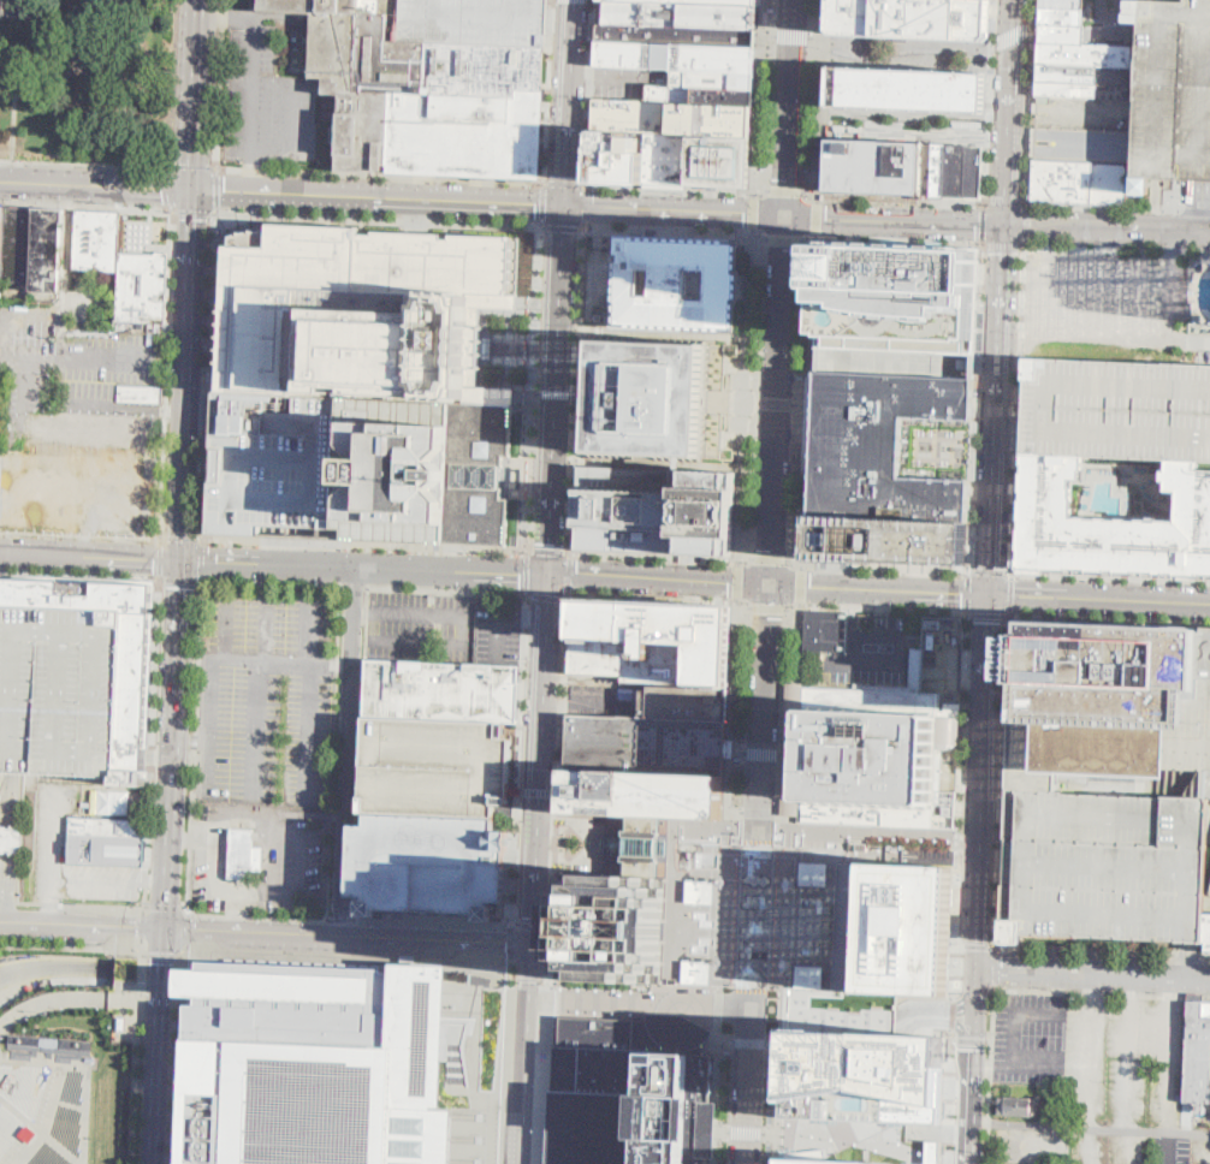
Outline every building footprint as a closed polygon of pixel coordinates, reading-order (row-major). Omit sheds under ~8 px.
[(257,8),(258,0),(389,0),(388,13),(387,41),(401,41),(429,42),(427,93),(391,91),(339,90),(322,89),(322,76),(309,76),(310,11),(257,8)] [(401,41),(402,0),(546,0),(545,46),(429,42),(401,41)] [(604,23),(605,0),(643,0),(758,4),(757,28),(604,23)] [(831,29),(832,0),(991,0),(990,36),(984,41),(836,35),(831,29)] [(1037,95),(1041,0),(1084,0),(1083,25),(1085,25),(1084,43),(1133,46),(1131,84),(1097,83),(1096,97),(1037,95)] [(1134,147),(1140,0),(1185,1),(1185,0),(1209,0),(1209,182),(1205,182),(1165,179),(1153,179),(1152,197),(1140,196),(1132,196),(1134,147)] [(597,23),(604,23),(757,28),(757,46),(597,41),(597,23)] [(671,67),(595,65),(597,41),(672,43),(671,67)] [(542,97),(427,93),(429,42),(545,46),(542,97)] [(671,67),(672,43),(757,46),(755,70),(671,67)] [(671,67),(755,70),(755,89),(671,87),(671,67)] [(985,75),(984,113),(829,106),(831,67),(985,75)] [(755,89),(754,105),(656,101),(657,85),(755,89)] [(391,91),(388,172),(337,171),(339,90),(391,91)] [(540,177),(388,172),(391,91),(427,93),(542,97),(540,177)] [(669,102),(668,132),(646,132),(593,130),(594,100),(669,102)] [(706,103),(706,133),(688,133),(668,132),(669,102),(706,103)] [(706,103),(754,105),(753,136),(706,133),(706,103)] [(593,130),(646,132),(643,183),(592,180),(593,130)] [(646,132),(668,132),(688,133),(686,184),(643,183),(646,132)] [(688,133),(706,133),(753,136),(752,186),(686,184),(688,133)] [(919,144),(917,192),(828,188),(830,139),(919,144)] [(933,146),(931,192),(917,192),(919,144),(933,146)] [(947,146),(944,194),(931,192),(933,146),(947,146)] [(966,147),(963,195),(944,194),(947,146),(966,147)] [(983,148),(980,195),(963,195),(966,147),(983,148)] [(1092,162),(1090,201),(1031,198),(1032,159),(1092,162)] [(1092,162),(1126,164),(1125,203),(1090,201),(1092,162)] [(2,284),(2,265),(5,207),(35,208),(32,285),(2,284)] [(35,208),(64,209),(59,296),(52,304),(31,303),(32,285),(35,208)] [(76,210),(121,212),(120,254),(119,272),(73,271),(76,210)] [(217,393),(223,238),(227,238),(227,231),(273,232),(273,225),(357,227),(357,233),(378,233),(378,231),(441,232),(441,238),(453,238),(453,234),(520,236),(517,307),(481,305),(479,366),(478,366),(476,385),(515,386),(515,405),(514,405),(217,393)] [(737,242),(732,331),(613,325),(617,234),(737,242)] [(974,378),(975,351),(975,337),(977,304),(977,291),(979,250),(856,247),(819,244),(819,251),(818,278),(818,286),(817,299),(817,332),(815,346),(814,373),(974,378)] [(120,254),(155,255),(159,253),(167,253),(170,255),(166,323),(117,321),(119,272),(120,254)] [(1204,257),(1209,258),(1209,325),(1202,325),(1204,257)] [(705,345),(701,456),(591,452),(595,342),(705,345)] [(1021,424),(1021,453),(1083,455),(1167,457),(1199,459),(1209,460),(1209,365),(1200,364),(1025,356),(1021,424)] [(974,378),(973,422),(903,418),(901,476),(969,479),(968,522),(809,515),(814,373),(974,378)] [(164,387),(164,404),(118,403),(119,386),(164,387)] [(726,390),(725,411),(704,410),(704,390),(726,390)] [(511,443),(511,456),(510,456),(504,456),(503,467),(500,467),(499,487),(503,488),(502,499),(509,500),(506,546),(444,542),(444,547),(344,542),(344,536),(345,530),(319,529),(262,527),(261,528),(261,536),(209,534),(214,393),(217,393),(514,405),(512,408),(511,443)] [(1199,468),(1199,459),(1167,457),(1165,469),(1162,469),(1161,480),(1165,480),(1165,489),(1179,489),(1176,521),(1073,516),(1074,497),(1073,497),(1073,487),(1072,487),(1072,477),(1083,477),(1083,455),(1021,453),(1016,568),(1209,575),(1209,468),(1199,468)] [(734,540),(732,557),(575,548),(576,523),(580,467),(736,474),(735,500),(734,522),(732,540),(734,540)] [(968,522),(966,564),(807,557),(809,515),(968,522)] [(0,578),(0,605),(125,610),(120,754),(119,768),(148,770),(148,755),(155,584),(0,578)] [(574,599),(731,604),(729,685),(641,682),(570,679),(574,599)] [(0,605),(0,773),(16,773),(117,777),(117,783),(147,783),(148,770),(119,768),(120,754),(125,610),(0,605)] [(847,651),(846,653),(822,652),(806,652),(807,611),(848,612),(847,631),(847,651)] [(941,619),(941,628),(925,628),(925,618),(941,619)] [(1199,631),(1209,632),(1209,679),(1198,678),(1198,685),(1198,689),(1188,689),(1187,726),(1167,725),(1165,767),(1165,776),(1056,771),(1034,770),(1036,720),(1021,720),(1024,682),(1013,682),(1014,634),(1014,623),(1073,625),(1097,626),(1199,631)] [(361,715),(363,659),(367,659),(433,661),(439,661),(473,663),(518,665),(516,721),(502,720),(361,715)] [(805,688),(806,682),(787,681),(781,812),(800,813),(800,798),(803,711),(805,688)] [(729,685),(728,719),(640,715),(641,682),(729,685)] [(933,803),(933,827),(800,822),(800,813),(800,798),(803,711),(805,688),(938,694),(938,715),(933,803)] [(959,741),(955,741),(955,746),(953,746),(953,748),(937,747),(938,709),(944,709),(944,701),(960,702),(959,741)] [(565,813),(569,713),(640,715),(728,719),(726,748),(724,819),(659,816),(629,815),(565,813)] [(502,720),(502,737),(508,737),(504,804),(492,804),(492,819),(363,812),(356,812),(361,715),(502,720)] [(1007,786),(1000,942),(1022,943),(1022,933),(1186,942),(1203,942),(1204,913),(1208,820),(1209,796),(1056,789),(1007,786)] [(129,813),(130,790),(93,789),(92,812),(129,813)] [(492,819),(491,830),(506,831),(503,895),(503,903),(492,902),(491,921),(476,920),(476,914),(375,909),(375,916),(362,916),(363,897),(351,897),(351,891),(355,826),(362,826),(363,812),(492,819)] [(70,815),(146,816),(146,833),(69,831),(70,815)] [(659,816),(657,874),(668,874),(663,975),(663,984),(557,979),(557,961),(560,869),(622,872),(623,829),(628,829),(629,815),(659,816)] [(24,851),(0,850),(0,824),(24,825),(24,851)] [(262,848),(261,871),(253,871),(253,880),(230,879),(231,854),(231,849),(231,843),(231,838),(232,832),(232,829),(233,829),(254,830),(254,832),(254,841),(254,848),(262,848)] [(69,831),(69,862),(143,866),(146,833),(69,831)] [(666,837),(666,854),(658,854),(658,837),(666,837)] [(828,861),(828,884),(800,884),(800,861),(828,861)] [(955,868),(949,997),(880,993),(861,993),(844,992),(850,863),(867,865),(955,868)] [(714,881),(712,903),(686,901),(687,879),(714,881)] [(711,961),(710,982),(682,981),(683,960),(711,961)] [(187,1163),(445,1163),(447,1112),(427,1112),(429,1059),(444,1061),(443,1082),(467,1082),(470,1016),(432,1015),(434,973),(196,963),(187,1163)] [(824,966),(822,987),(795,986),(796,963),(824,966)] [(1188,1000),(1209,1001),(1209,1104),(1204,1104),(1204,1115),(1194,1115),(1194,1103),(1185,1103),(1188,1000)] [(711,1051),(707,1163),(546,1163),(551,1091),(554,1045),(556,1014),(647,1017),(647,1012),(683,1012),(713,1028),(704,1044),(711,1051)] [(8,1033),(91,1039),(90,1050),(49,1045),(7,1041),(8,1033)] [(782,1110),(784,1063),(794,1063),(794,1047),(807,1047),(807,1035),(944,1040),(944,1068),(950,1068),(949,1116),(909,1115),(783,1110),(782,1110)] [(1042,1099),(1042,1111),(1038,1111),(1038,1117),(1000,1116),(1000,1104),(1000,1100),(1000,1098),(1008,1098),(1042,1099)] [(38,1132),(29,1142),(19,1134),(28,1123),(38,1132)] [(929,1141),(929,1153),(929,1163),(943,1163),(943,1159),(944,1141),(929,1141)] [(867,1163),(826,1162),(826,1150),(793,1153),(782,1153),(782,1163),(920,1163),(867,1163)]
